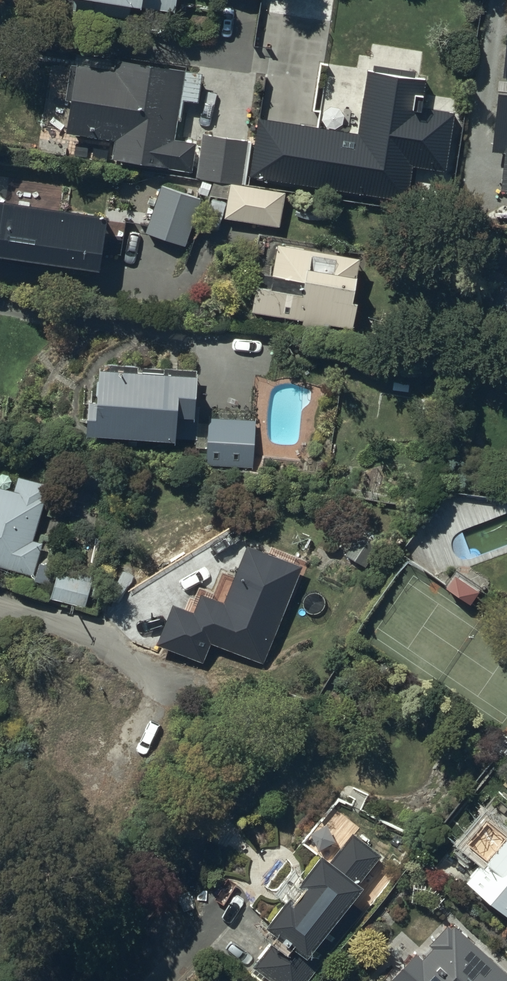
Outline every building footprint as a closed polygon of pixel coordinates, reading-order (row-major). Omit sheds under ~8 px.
[(175,11),(177,0),(110,0),(175,11)] [(503,20),(489,149),(506,150),(502,187),(506,188),(506,20),(503,20)] [(70,100),(65,132),(130,142),(127,160),(192,171),(197,142),(173,138),(176,120),(180,121),(184,99),(196,101),(201,69),(117,56),(115,68),(77,62),(77,64),(71,63),(65,99),(70,100)] [(419,77),(372,70),(362,132),(259,116),(249,178),(405,201),(410,166),(447,172),(457,108),(416,101),(419,77)] [(242,179),(247,137),(203,131),(197,173),(242,179)] [(277,223),(283,190),(230,182),(224,214),(277,223)] [(272,275),(258,272),(251,310),(302,319),(301,326),(345,334),(359,256),(277,242),(272,275)] [(88,398),(86,432),(175,440),(176,437),(197,439),(200,404),(195,404),(198,368),(164,365),(163,370),(138,368),(138,365),(104,362),(104,367),(99,366),(96,399),(88,398)] [(254,470),(255,419),(209,418),(208,436),(207,436),(206,469),(254,470)] [(42,542),(32,539),(50,484),(19,474),(14,489),(0,484),(0,567),(9,570),(10,569),(30,575),(42,542)] [(360,528),(344,552),(362,564),(378,541),(360,528)] [(263,664),(302,563),(246,541),(222,601),(202,593),(194,612),(172,603),(156,642),(204,661),(211,643),(263,664)] [(56,570),(50,596),(80,602),(85,576),(56,570)] [(503,826),(500,824),(478,852),(484,857),(465,880),(506,914),(506,820),(503,826)] [(381,854),(350,831),(329,859),(321,853),(300,881),(305,884),(296,896),(290,892),(266,924),(279,933),(254,966),(274,980),(308,980),(363,908),(350,899),(362,883),(360,882),(381,854)] [(459,919),(457,921),(452,916),(430,940),(434,944),(426,953),(418,946),(392,973),(399,980),(506,980),(506,964),(459,919)]
